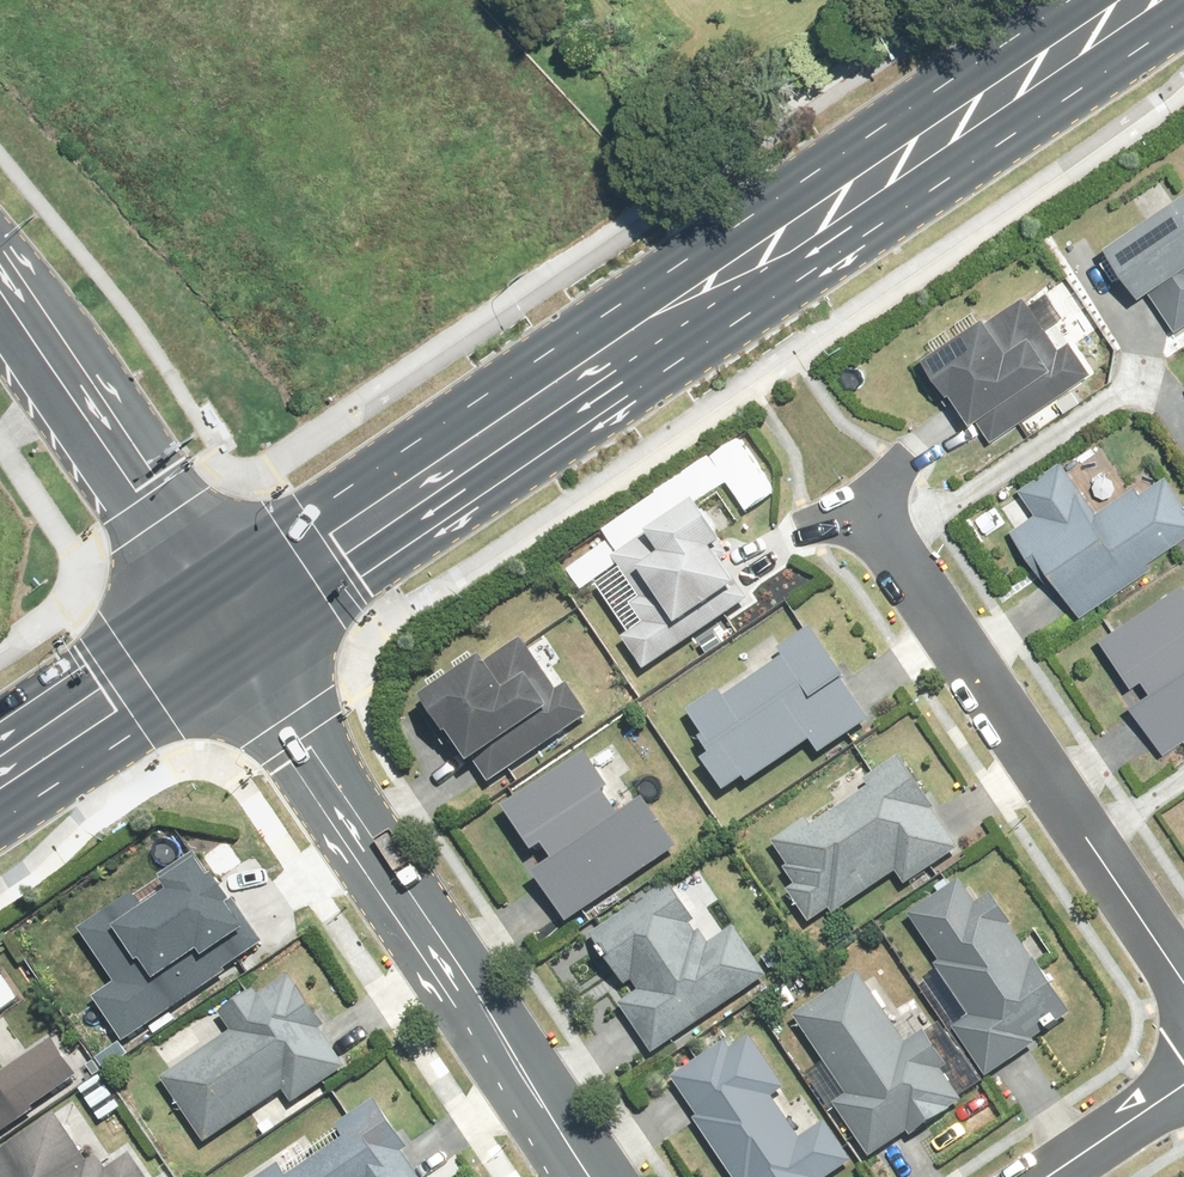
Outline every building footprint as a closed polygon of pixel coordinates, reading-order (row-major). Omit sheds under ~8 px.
[(1096,243),(1133,296),(1143,289),(1172,331),(1183,322),(1183,183),(1096,243)] [(937,397),(943,393),(963,423),(971,417),(984,437),(1084,372),(1066,344),(1056,351),(1021,297),(982,323),(976,314),(917,352),(910,357),(937,397)] [(1058,459),(1015,489),(1019,495),(999,509),(1012,528),(1005,533),(1026,562),(1032,557),(1080,626),(1130,591),(1121,578),(1183,533),(1183,509),(1160,475),(1136,492),(1132,488),(1096,513),(1058,459)] [(755,601),(715,535),(734,523),(720,501),(693,518),(684,503),(636,533),(650,556),(630,568),(656,610),(616,634),(639,671),(755,601)] [(1179,582),(1092,643),(1125,687),(1136,680),(1144,692),(1124,705),(1160,756),(1183,739),(1183,590),(1179,582)] [(695,762),(718,794),(739,779),(745,787),(805,744),(814,756),(870,717),(805,624),(683,710),(700,735),(693,740),(704,755),(695,762)] [(411,701),(453,768),(468,759),(483,782),(585,718),(565,685),(550,695),(514,638),(411,701)] [(497,810),(523,853),(537,846),(546,861),(524,874),(558,930),(567,925),(677,857),(640,796),(611,814),(597,791),(604,786),(585,756),(497,810)] [(807,829),(803,822),(769,845),(794,882),(780,891),(804,927),(818,918),(822,923),(889,878),(899,893),(960,852),(949,837),(896,759),(860,783),(865,790),(807,829)] [(87,993),(113,1030),(240,940),(175,849),(71,923),(110,977),(87,993)] [(971,906),(955,881),(903,915),(934,962),(928,966),(963,1018),(949,1027),(982,1077),(1031,1044),(1021,1030),(1030,1025),(1036,1034),(1064,1015),(985,897),(971,906)] [(666,888),(587,940),(616,984),(627,977),(636,991),(613,1005),(647,1055),(765,976),(733,926),(704,945),(666,888)] [(215,1016),(225,1032),(155,1077),(197,1143),(279,1091),(288,1105),(343,1070),(332,1051),(293,989),(282,973),(215,1016)] [(793,1022),(843,1092),(828,1104),(864,1154),(902,1127),(910,1137),(963,1100),(918,1037),(906,1045),(858,976),(793,1022)] [(694,1118),(689,1121),(727,1176),(841,1176),(851,1171),(820,1125),(811,1131),(749,1038),(729,1051),(723,1043),(669,1079),(694,1118)] [(72,1080),(43,1042),(0,1074),(0,1134),(72,1080)] [(373,1097),(329,1126),(339,1142),(288,1176),(426,1176),(373,1097)] [(125,1155),(100,1173),(93,1163),(88,1167),(52,1117),(0,1155),(0,1176),(141,1176),(125,1155)] [(275,1163),(254,1176),(284,1176),(275,1163)]
